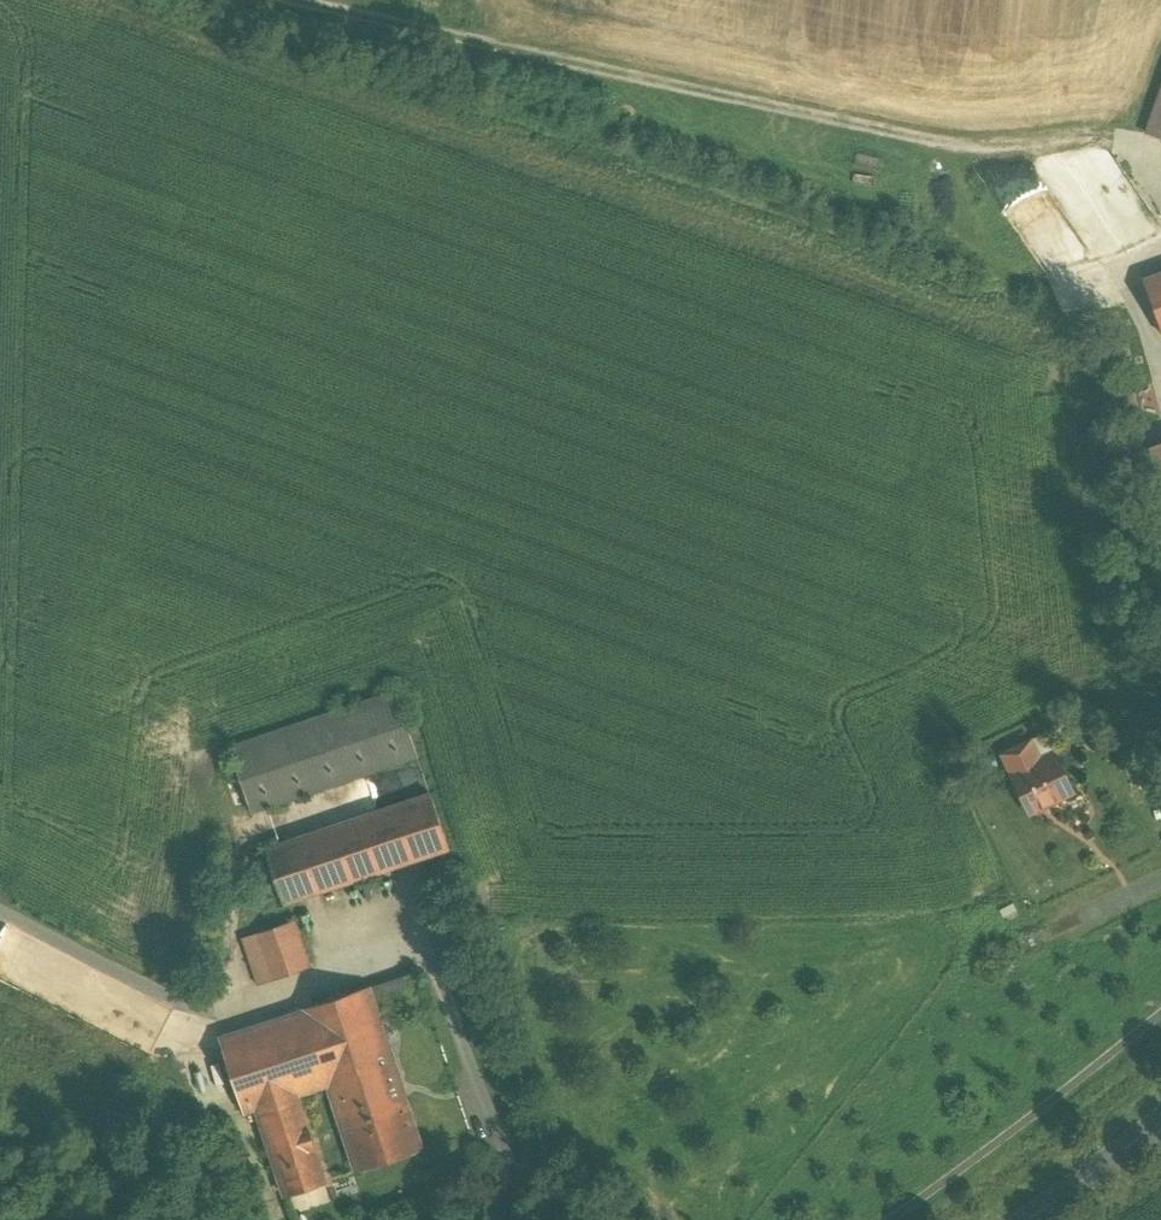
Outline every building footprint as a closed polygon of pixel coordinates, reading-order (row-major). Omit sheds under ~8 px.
[(1124,290),(1150,361),(1160,357),(1160,276),(1124,290)] [(1131,470),(1160,550),(1160,459),(1131,470)] [(384,710),(214,764),(236,831),(405,778),(384,710)] [(1059,811),(1039,770),(984,797),(1004,838),(1059,811)] [(416,815),(248,869),(266,926),(435,872),(416,815)] [(289,984),(274,937),(226,952),(241,999),(289,984)] [(385,1087),(422,1075),(397,995),(194,1059),(220,1139),(231,1136),(258,1219),(270,1219),(310,1207),(281,1120),(313,1110),(340,1191),(412,1168),(385,1087)]
